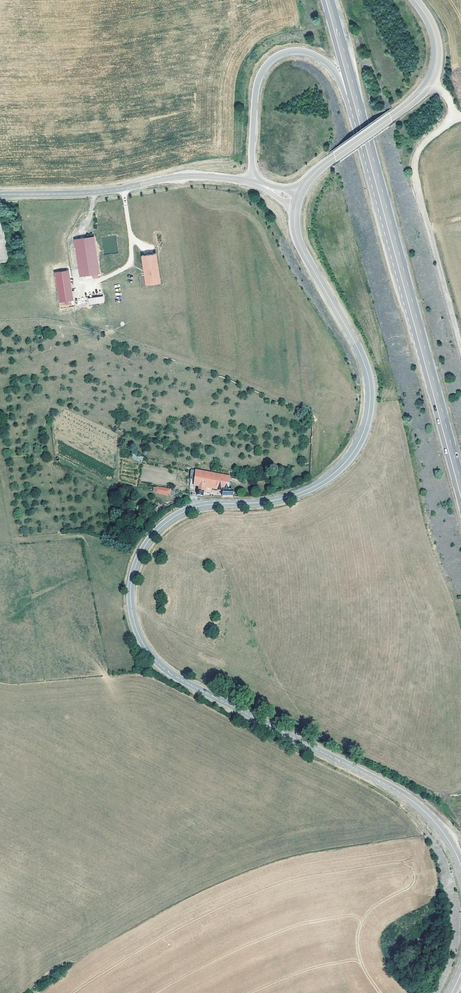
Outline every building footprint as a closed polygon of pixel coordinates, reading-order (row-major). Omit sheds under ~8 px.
[(442,135),(438,136),(440,146),(447,144),(445,136),(443,137),(442,135)] [(74,237),(79,274),(99,271),(94,234),(74,237)] [(142,256),(146,284),(161,282),(156,254),(142,256)] [(73,301),(69,270),(55,272),(58,303),(73,301)] [(104,303),(103,296),(88,299),(89,305),(104,303)] [(132,457),(143,461),(143,459),(145,456),(134,452),(132,457)] [(204,487),(206,488),(217,490),(223,491),(222,497),(232,497),(233,491),(228,490),(230,477),(204,472),(192,469),(191,479),(190,486),(193,486),(193,485),(198,486),(196,494),(197,494),(202,496),(203,492),(204,487)] [(169,495),(170,490),(154,486),(153,492),(169,495)]
